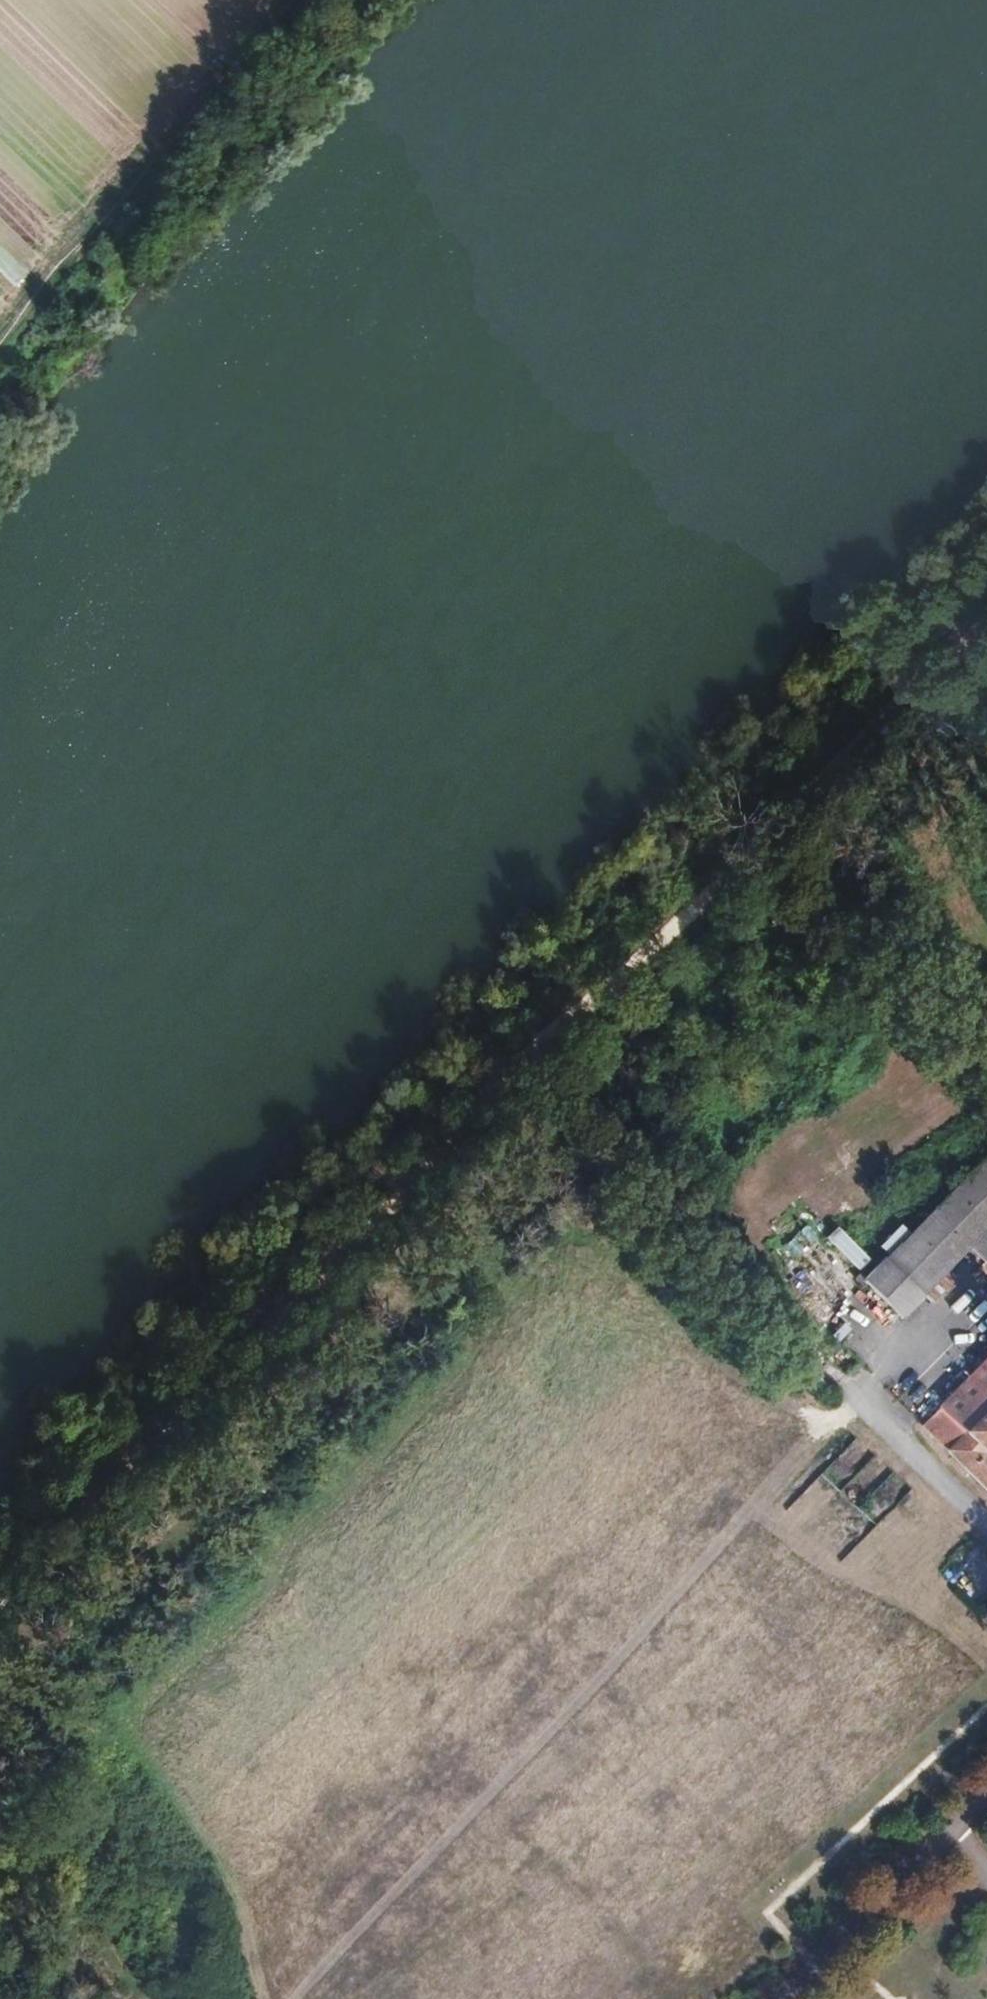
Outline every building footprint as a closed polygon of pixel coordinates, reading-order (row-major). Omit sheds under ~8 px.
[(899,1305),(968,1236),(986,1217),(986,1144),(921,1210),(884,1247),(881,1244),(860,1265),(899,1305)] [(986,1247),(986,1217),(968,1236),(983,1251),(986,1247)] [(807,1223),(783,1247),(796,1260),(820,1236),(807,1223)] [(953,1388),(952,1389),(978,1414),(961,1430),(986,1456),(986,1355),(953,1388)] [(978,1414),(952,1389),(936,1405),(961,1430),(978,1414)] [(951,1584),(986,1593),(986,1556),(961,1549),(951,1584)]
